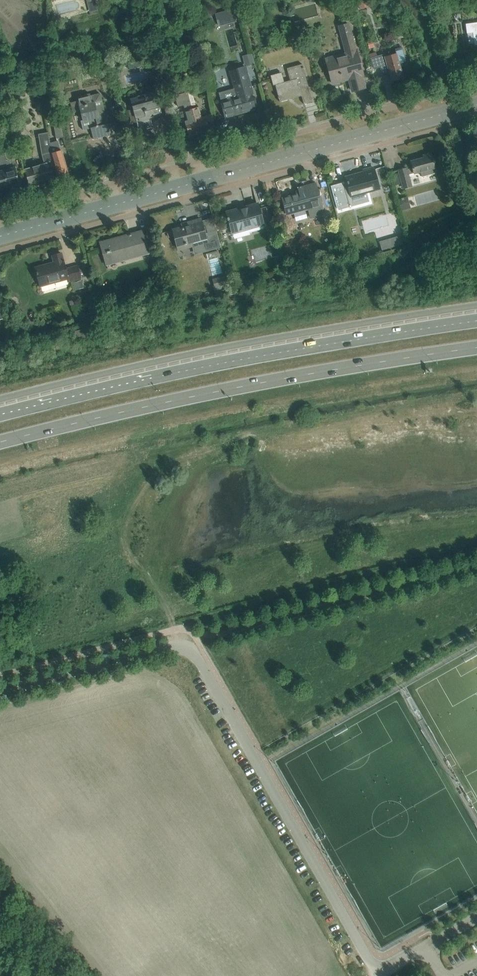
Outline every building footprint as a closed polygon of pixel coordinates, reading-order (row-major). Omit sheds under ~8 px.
[(234,9),(215,14),(219,25),(237,20),(234,9)] [(53,18),(54,36),(59,36),(58,26),(62,26),(61,17),(53,18)] [(466,24),(467,33),(473,32),(474,36),(475,45),(476,45),(476,22),(466,24)] [(347,53),(326,59),(333,83),(345,80),(345,78),(349,77),(353,91),(365,87),(362,75),(364,75),(357,50),(356,51),(351,30),(349,23),(339,25),(341,32),(347,53)] [(371,57),(371,59),(374,69),(381,67),(383,76),(390,74),(392,80),(403,77),(397,53),(386,56),(385,53),(371,57)] [(273,85),(275,85),(279,102),(301,96),(304,104),(312,102),(303,68),(304,68),(303,67),(302,67),(302,64),(286,68),(290,80),(284,82),(281,72),(270,75),(273,85)] [(235,87),(219,92),(227,122),(228,122),(226,116),(238,113),(238,111),(255,107),(249,87),(251,87),(246,66),(225,72),(225,73),(230,71),(235,87)] [(14,101),(12,88),(6,89),(9,102),(14,101)] [(150,117),(162,114),(156,91),(130,98),(131,102),(127,103),(129,110),(133,109),(140,133),(142,143),(156,139),(150,117)] [(199,133),(192,108),(191,108),(191,105),(187,92),(187,91),(171,96),(174,107),(183,105),(187,120),(184,120),(188,136),(199,133)] [(106,117),(100,93),(90,96),(90,94),(77,97),(78,100),(71,102),(75,119),(82,117),(83,121),(88,119),(93,139),(111,134),(109,123),(105,124),(104,118),(106,117)] [(198,106),(192,108),(199,133),(209,131),(208,129),(215,127),(211,115),(205,116),(205,115),(201,116),(198,106)] [(60,121),(53,123),(56,138),(63,137),(60,121)] [(50,152),(52,152),(51,142),(50,142),(48,131),(38,133),(41,154),(44,163),(24,168),(29,184),(51,178),(51,177),(57,176),(50,152)] [(62,149),(60,150),(57,140),(51,142),(52,152),(50,152),(57,176),(68,173),(62,149)] [(434,162),(435,162),(434,160),(433,160),(431,153),(423,155),(424,158),(411,161),(413,168),(407,169),(407,168),(399,170),(404,188),(412,186),(409,174),(420,171),(422,177),(436,172),(435,167),(434,162)] [(3,154),(0,155),(0,158),(8,186),(19,183),(15,166),(11,167),(10,162),(7,159),(6,160),(4,154),(3,154)] [(380,189),(377,177),(374,167),(364,170),(365,174),(356,176),(356,175),(346,177),(347,181),(347,182),(348,184),(352,196),(352,194),(366,191),(367,192),(380,189)] [(325,215),(319,193),(316,184),(307,186),(304,187),(296,189),(298,194),(283,198),(287,215),(309,209),(312,219),(325,215)] [(252,193),(237,198),(238,202),(254,197),(252,193)] [(398,200),(401,209),(408,207),(406,198),(398,200)] [(233,233),(248,229),(264,225),(258,204),(227,212),(229,217),(227,218),(228,220),(229,220),(233,233)] [(221,246),(213,219),(202,223),(201,220),(203,220),(202,219),(182,225),(183,228),(167,232),(166,233),(167,232),(169,237),(174,236),(177,245),(185,243),(185,245),(193,242),(196,253),(221,246)] [(149,258),(145,241),(142,231),(131,234),(129,235),(129,237),(115,241),(115,239),(119,238),(119,236),(99,242),(101,249),(102,248),(108,269),(106,262),(128,256),(129,259),(142,255),(142,253),(147,251),(149,258)] [(36,272),(37,274),(41,286),(68,279),(69,281),(72,280),(74,290),(83,287),(81,278),(77,266),(66,269),(61,253),(53,255),(55,265),(48,266),(47,265),(36,268),(37,272),(36,272)] [(386,354),(402,352),(401,345),(385,346),(386,354)]
